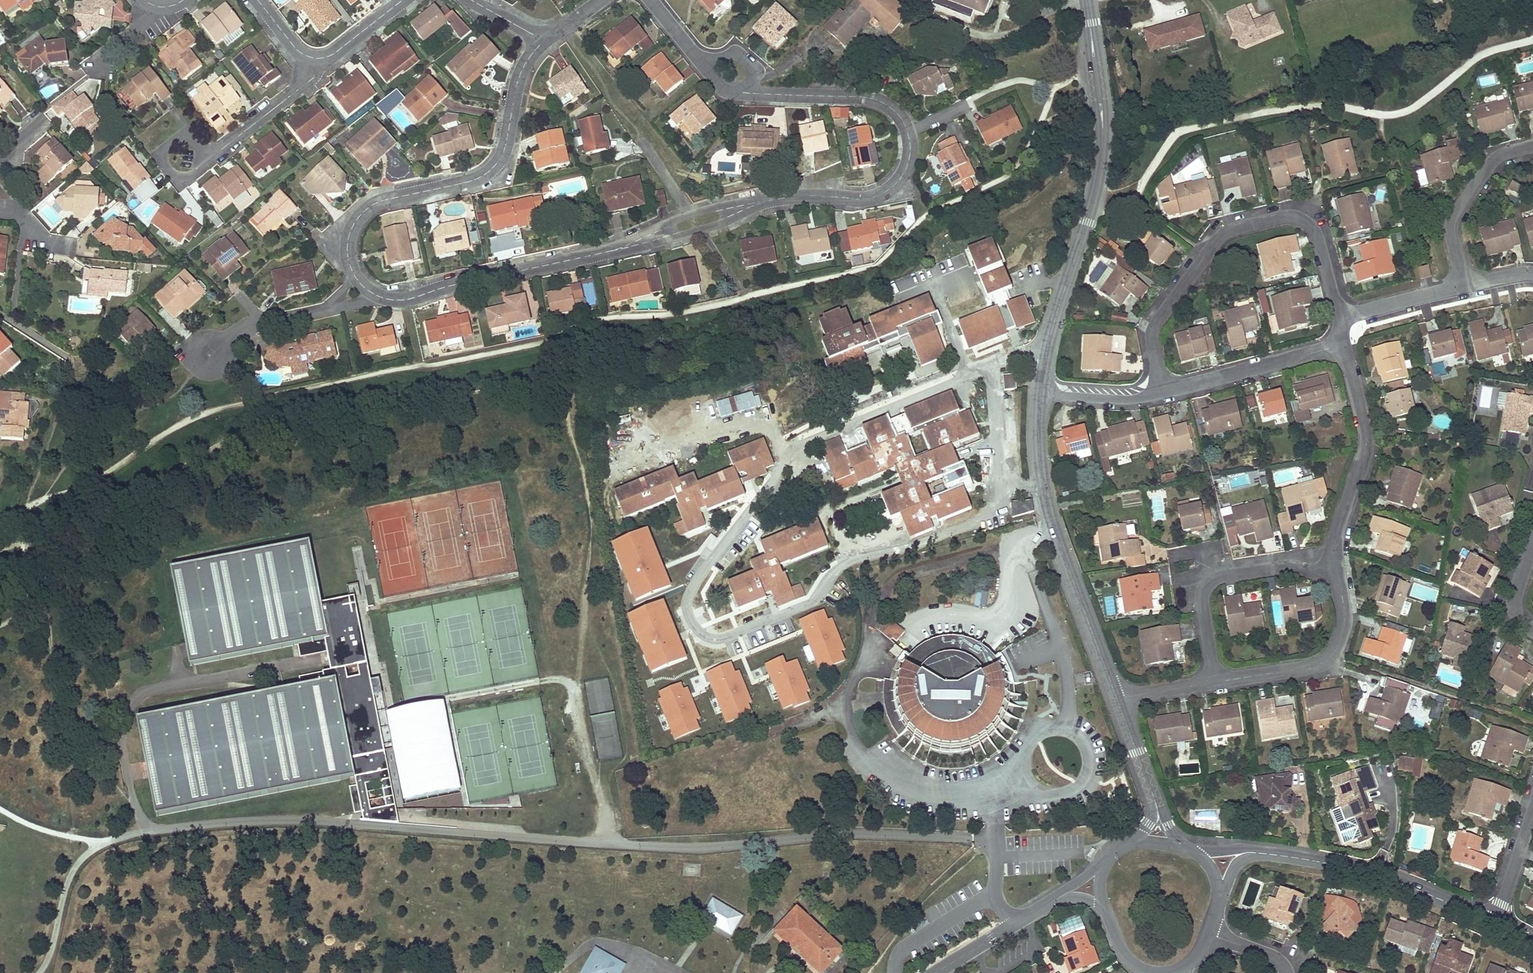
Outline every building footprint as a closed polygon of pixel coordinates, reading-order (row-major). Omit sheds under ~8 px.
[(4,14),(17,4),(22,12),(34,4),(33,4),(31,0),(0,0),(0,8),(4,14)] [(83,4),(76,4),(75,15),(83,26),(83,29),(89,37),(102,27),(110,28),(111,20),(105,19),(106,13),(98,2),(101,0),(88,0),(83,4)] [(110,0),(101,0),(98,2),(106,13),(105,19),(111,20),(112,8),(115,6),(110,0)] [(304,10),(308,16),(312,21),(315,19),(324,31),(339,20),(324,0),(303,0),(300,2),(296,6),(301,13),(304,10)] [(716,8),(721,4),(717,0),(701,0),(712,12),(716,8)] [(871,17),(891,34),(908,15),(891,0),(858,0),(844,16),(840,12),(824,29),(845,47),(871,17)] [(931,8),(971,24),(975,15),(984,19),(991,0),(934,0),(931,8)] [(67,10),(65,7),(63,4),(57,8),(61,14),(67,10)] [(226,5),(213,15),(214,17),(215,19),(229,8),(226,5)] [(773,42),(780,35),(783,37),(795,24),(776,6),(754,30),(771,45),(773,42)] [(1251,23),(1244,6),(1227,13),(1235,31),(1241,34),(1239,40),(1240,45),(1242,48),(1245,47),(1250,45),(1252,41),(1259,38),(1260,41),(1281,32),(1273,13),(1258,20),(1255,25),(1254,29),(1249,27),(1251,23)] [(435,7),(423,16),(411,26),(423,42),(447,23),(460,40),(471,32),(452,13),(451,14),(446,7),(439,12),(435,7)] [(202,26),(216,44),(228,35),(229,36),(243,26),(229,8),(215,19),(214,17),(202,26)] [(321,33),(324,31),(315,19),(312,21),(321,33)] [(617,38),(615,36),(603,46),(615,61),(637,44),(646,37),(631,19),(616,31),(620,35),(617,38)] [(1161,52),(1171,49),(1171,47),(1187,42),(1187,44),(1206,39),(1200,19),(1164,29),(1165,31),(1157,33),(1156,31),(1145,34),(1151,53),(1161,50),(1161,52)] [(169,48),(162,54),(172,69),(182,81),(201,66),(188,50),(196,44),(186,30),(177,36),(180,40),(169,48)] [(617,38),(620,35),(616,31),(601,43),(603,46),(615,36),(617,38)] [(1241,34),(1235,31),(1232,37),(1239,40),(1241,34)] [(388,47),(400,38),(398,35),(386,45),(388,47)] [(783,37),(780,35),(773,42),(771,45),(773,47),(783,37)] [(180,40),(177,36),(166,44),(169,48),(180,40)] [(646,37),(637,44),(645,54),(654,47),(646,37)] [(369,63),(378,73),(386,84),(393,78),(390,75),(399,67),(415,55),(400,38),(388,47),(369,63)] [(454,73),(459,78),(464,83),(478,69),(476,67),(479,65),(481,67),(483,69),(498,55),(483,38),(472,49),(468,52),(467,50),(452,64),(457,70),(454,73)] [(41,39),(17,57),(20,60),(35,49),(37,52),(46,46),(41,39)] [(50,63),(68,61),(66,43),(46,46),(37,52),(35,49),(20,60),(31,75),(44,65),(49,61),(50,63)] [(253,57),(256,55),(250,48),(232,61),(242,73),(245,71),(256,85),(260,82),(265,89),(280,77),(275,70),(272,73),(267,67),(270,64),(264,56),(259,59),(256,61),(253,57)] [(172,69),(162,54),(159,57),(170,71),(172,69)] [(667,68),(669,70),(672,68),(660,54),(657,57),(667,68)] [(403,72),(418,60),(415,55),(399,67),(403,72)] [(666,95),(683,82),(672,68),(669,70),(667,68),(657,57),(642,70),(652,83),(655,81),(666,95)] [(454,73),(457,70),(452,64),(449,67),(454,73)] [(568,92),(569,94),(573,100),(587,91),(571,68),(549,83),(559,98),(568,92)] [(159,99),(168,92),(150,69),(123,90),(137,108),(155,94),(159,99)] [(936,88),(943,85),(947,92),(954,88),(948,76),(942,78),(938,70),(928,69),(907,79),(916,96),(922,93),(926,93),(928,97),(936,97),(936,88)] [(942,78),(948,76),(949,70),(938,70),(942,78)] [(253,88),(256,85),(245,71),(242,73),(253,88)] [(340,91),(339,90),(339,89),(331,95),(348,116),(375,94),(358,72),(352,76),(355,80),(346,87),(340,91)] [(231,75),(225,80),(235,94),(241,89),(231,75)] [(1524,85),(1532,82),(1532,80),(1532,75),(1522,78),(1524,85)] [(355,80),(352,76),(343,83),(346,87),(355,80)] [(425,106),(426,104),(428,103),(433,108),(446,96),(430,77),(401,103),(414,118),(426,108),(425,106)] [(193,101),(195,100),(196,99),(209,115),(206,117),(216,129),(225,122),(221,117),(217,112),(222,108),(225,111),(240,99),(235,94),(225,80),(223,78),(208,89),(205,85),(197,92),(195,89),(188,95),(193,101)] [(12,93),(0,80),(0,103),(12,93)] [(1530,107),(1532,106),(1532,82),(1524,85),(1520,86),(1521,90),(1513,92),(1518,110),(1530,107)] [(93,113),(90,110),(93,107),(84,95),(79,100),(73,92),(53,107),(59,115),(63,111),(81,135),(82,135),(98,123),(99,122),(93,113)] [(168,92),(159,99),(162,102),(170,95),(168,92)] [(568,92),(559,98),(560,100),(569,94),(568,92)] [(15,97),(12,93),(0,103),(0,109),(0,110),(15,97)] [(695,98),(692,100),(699,109),(702,107),(695,98)] [(195,100),(193,101),(206,117),(209,115),(196,99),(195,100)] [(696,138),(715,122),(702,107),(699,109),(692,100),(670,118),(678,127),(684,123),(696,138)] [(1495,131),(1495,130),(1494,129),(1506,126),(1514,123),(1507,100),(1475,109),(1482,134),(1495,131)] [(417,122),(433,108),(428,103),(426,104),(425,106),(426,108),(414,118),(417,122)] [(306,114),(297,120),(295,118),(287,124),(304,146),(332,124),(317,105),(306,114)] [(583,106),(573,113),(574,115),(585,108),(583,106)] [(217,112),(221,117),(226,113),(225,111),(222,108),(217,112)] [(841,109),(831,109),(832,118),(841,118),(841,109)] [(841,109),(841,118),(849,118),(849,109),(845,109),(841,109)] [(1022,129),(1017,119),(1012,109),(977,126),(986,146),(1022,129)] [(297,120),(306,114),(304,111),(295,118),(297,120)] [(447,112),(438,120),(442,126),(459,121),(459,114),(447,112)] [(605,151),(602,135),(598,117),(579,121),(586,155),(605,151)] [(384,147),(388,151),(392,147),(396,144),(375,121),(345,148),(362,166),(384,147)] [(98,123),(82,135),(87,141),(103,129),(98,123)] [(811,153),(828,150),(823,124),(799,129),(804,155),(811,153)] [(432,140),(435,150),(438,159),(456,154),(454,149),(473,144),(468,126),(448,131),(449,135),(432,140)] [(874,144),(871,144),(868,127),(848,131),(852,148),(849,148),(853,170),(876,165),(876,164),(878,164),(874,144)] [(752,131),(740,131),(738,154),(751,155),(751,159),(763,159),(763,155),(771,156),(772,150),(777,150),(778,137),(772,137),(773,132),(764,132),(759,131),(759,128),(753,128),(752,131)] [(541,170),(559,166),(558,164),(567,162),(560,131),(537,136),(541,152),(537,152),(541,170)] [(272,134),(259,144),(262,148),(257,152),(245,161),(255,174),(267,165),(272,171),(282,163),(279,158),(287,152),(272,134)] [(943,153),(939,155),(948,173),(954,187),(961,183),(970,179),(974,176),(959,145),(956,146),(953,138),(939,145),(943,153)] [(51,163),(48,166),(40,173),(42,175),(49,183),(73,162),(53,139),(40,151),(46,158),(51,163)] [(1461,159),(1459,155),(1457,146),(1460,145),(1459,139),(1446,143),(1448,149),(1421,157),(1425,170),(1429,184),(1429,185),(1451,179),(1447,163),(1449,163),(1461,159)] [(1332,171),(1334,179),(1357,173),(1349,140),(1323,147),(1327,161),(1329,160),(1332,171)] [(473,144),(454,149),(456,154),(474,149),(473,144)] [(1305,171),(1298,145),(1284,148),(1284,152),(1267,157),(1276,189),(1291,185),(1288,176),(1305,171)] [(387,152),(388,151),(384,147),(362,166),(366,171),(387,152)] [(392,147),(388,151),(387,152),(385,177),(393,184),(420,178),(399,155),(392,147)] [(1284,148),(1266,153),(1267,157),(1284,152),(1284,148)] [(147,182),(145,181),(150,177),(143,169),(142,170),(139,166),(125,149),(109,162),(124,180),(127,181),(134,190),(142,183),(143,184),(147,182)] [(84,152),(82,153),(81,155),(87,162),(91,160),(84,152)] [(948,173),(939,155),(936,156),(945,174),(948,173)] [(1220,159),(1222,166),(1232,163),(1231,157),(1220,159)] [(330,192),(340,192),(341,182),(346,178),(329,159),(309,176),(326,195),(330,192)] [(1239,185),(1240,186),(1243,198),(1256,194),(1248,159),(1232,163),(1222,166),(1219,166),(1224,188),(1239,185)] [(238,167),(231,172),(233,175),(221,184),(219,182),(216,178),(203,188),(216,204),(228,194),(233,200),(246,190),(242,184),(248,179),(238,167)] [(1429,184),(1425,170),(1417,172),(1421,186),(1429,184)] [(233,175),(231,172),(219,182),(221,184),(233,175)] [(39,178),(47,186),(49,183),(42,175),(39,178)] [(326,195),(309,176),(301,184),(312,196),(321,195),(326,195)] [(1193,210),(1193,208),(1204,205),(1212,203),(1210,195),(1217,193),(1215,187),(1209,189),(1207,182),(1206,179),(1173,188),(1170,176),(1158,188),(1161,200),(1169,198),(1170,204),(1163,206),(1164,212),(1169,216),(1193,210)] [(242,184),(246,190),(252,185),(248,179),(242,184)] [(616,207),(617,211),(643,206),(638,180),(603,187),(607,209),(616,207)] [(1209,189),(1215,187),(1213,180),(1207,182),(1209,189)] [(71,186),(73,188),(94,190),(94,185),(91,182),(77,181),(71,186)] [(975,188),(971,181),(962,186),(965,192),(975,188)] [(1513,182),(1509,188),(1521,194),(1524,187),(1513,182)] [(75,218),(84,219),(98,207),(99,190),(94,190),(73,188),(57,202),(65,211),(68,208),(76,212),(75,218)] [(279,219),(277,218),(279,216),(281,217),(283,220),(296,208),(279,190),(272,196),(274,199),(255,217),(267,230),(279,219)] [(656,204),(666,202),(663,192),(654,194),(656,204)] [(1347,226),(1348,230),(1349,234),(1373,228),(1364,195),(1338,202),(1342,215),(1343,214),(1347,226)] [(543,206),(541,197),(532,199),(534,208),(543,206)] [(514,202),(488,207),(493,232),(517,227),(516,221),(527,219),(529,225),(530,230),(540,227),(538,217),(536,217),(534,208),(532,199),(532,198),(518,201),(519,204),(515,205),(514,202)] [(190,232),(196,223),(189,218),(187,220),(179,214),(164,204),(152,222),(167,233),(164,237),(177,245),(179,242),(182,243),(187,236),(191,239),(194,235),(190,232)] [(213,209),(207,214),(216,228),(223,223),(213,209)] [(187,220),(189,218),(181,212),(179,214),(187,220)] [(529,225),(527,219),(516,221),(517,227),(529,225)] [(894,230),(892,219),(883,221),(886,232),(894,230)] [(904,225),(906,228),(913,222),(913,219),(910,220),(904,225)] [(1524,221),(1532,247),(1532,219),(1524,221)] [(1500,249),(1506,248),(1512,246),(1520,244),(1513,220),(1480,230),(1488,256),(1501,252),(1500,249)] [(137,255),(138,248),(142,249),(143,241),(134,230),(119,229),(113,221),(95,236),(102,245),(108,245),(107,251),(129,253),(128,254),(137,255)] [(883,221),(879,222),(875,223),(875,226),(865,228),(865,225),(847,229),(847,233),(851,252),(872,247),(871,243),(879,242),(878,236),(886,235),(886,232),(883,221)] [(446,255),(469,250),(467,244),(463,242),(462,239),(466,239),(463,222),(440,227),(441,228),(442,235),(434,237),(436,248),(444,246),(446,255)] [(203,228),(196,223),(190,232),(194,235),(197,237),(203,228)] [(405,225),(384,230),(388,251),(389,251),(393,267),(402,265),(413,262),(405,225)] [(816,234),(812,235),(808,235),(808,233),(806,226),(791,229),(796,258),(830,250),(825,230),(815,232),(816,234)] [(441,228),(434,234),(434,237),(442,235),(441,228)] [(520,231),(498,236),(501,250),(523,246),(520,231)] [(223,269),(228,275),(238,267),(236,264),(233,261),(238,257),(239,258),(248,251),(233,233),(222,242),(221,241),(209,251),(215,260),(209,264),(217,274),(223,269)] [(851,252),(847,233),(838,235),(842,254),(851,252)] [(492,252),(501,250),(498,236),(488,238),(492,252)] [(1164,261),(1166,258),(1168,255),(1170,256),(1174,250),(1154,236),(1141,254),(1160,267),(1164,261)] [(1108,243),(1100,237),(1097,241),(1100,243),(1105,247),(1108,243)] [(1298,248),(1295,237),(1291,238),(1259,246),(1263,263),(1267,262),(1271,277),(1294,271),(1290,255),(1299,252),(1298,248)] [(146,239),(143,241),(142,249),(142,255),(147,258),(155,251),(146,239)] [(749,242),(744,242),(740,243),(745,266),(760,263),(761,265),(776,262),(772,239),(760,241),(749,244),(749,242)] [(1015,324),(1016,329),(1035,322),(1024,296),(1009,302),(1004,290),(1011,288),(991,239),(968,248),(988,297),(994,295),(996,300),(999,307),(958,323),(969,349),(1007,333),(1005,328),(1015,324)] [(1395,272),(1390,255),(1394,254),(1391,239),(1360,247),(1364,264),(1355,266),(1359,282),(1395,272)] [(1105,247),(1107,248),(1122,259),(1125,255),(1117,249),(1119,247),(1110,241),(1109,242),(1108,243),(1105,247)] [(438,256),(446,255),(444,246),(436,248),(438,256)] [(215,260),(209,251),(203,256),(209,264),(215,260)] [(236,264),(249,253),(248,251),(239,258),(238,257),(233,261),(236,264)] [(1128,292),(1129,292),(1130,293),(1140,300),(1148,289),(1131,277),(1136,270),(1116,255),(1118,267),(1117,268),(1101,291),(1119,304),(1128,292)] [(699,286),(698,277),(696,269),(695,269),(693,262),(669,267),(674,291),(699,286)] [(1101,291),(1117,268),(1111,263),(1095,287),(1101,291)] [(305,279),(313,277),(310,265),(272,273),(277,297),(308,291),(305,279)] [(1431,276),(1428,266),(1419,269),(1421,279),(1431,276)] [(223,269),(217,274),(224,282),(240,269),(238,267),(228,275),(223,269)] [(623,281),(623,280),(608,283),(612,303),(650,295),(664,292),(659,269),(645,272),(626,276),(627,281),(623,281)] [(106,273),(99,272),(91,271),(90,282),(94,282),(92,297),(107,299),(108,293),(126,295),(128,274),(109,272),(109,273),(109,276),(106,275),(106,273)] [(174,317),(178,313),(182,309),(186,306),(188,308),(200,297),(192,288),(196,284),(184,272),(176,279),(179,282),(169,290),(167,287),(156,297),(174,317)] [(313,277),(305,279),(308,291),(315,290),(313,277)] [(176,279),(167,287),(169,290),(179,282),(176,279)] [(196,284),(192,288),(200,297),(204,294),(196,284)] [(574,300),(578,299),(583,298),(580,284),(570,286),(571,289),(546,294),(551,316),(576,311),(574,300)] [(897,296),(905,293),(901,285),(894,288),(897,296)] [(1272,298),(1277,315),(1280,314),(1284,329),(1306,323),(1302,306),(1312,304),(1308,289),(1272,298)] [(1128,292),(1119,304),(1121,306),(1130,293),(1129,292),(1128,292)] [(1270,314),(1265,292),(1257,294),(1263,316),(1270,314)] [(905,293),(897,296),(900,302),(907,299),(905,293)] [(831,377),(839,374),(847,371),(849,375),(863,370),(861,365),(867,363),(861,347),(897,333),(900,338),(909,334),(922,365),(946,355),(929,315),(935,313),(928,295),(869,319),(871,325),(862,328),(860,325),(853,328),(846,310),(840,312),(839,309),(823,316),(825,319),(819,321),(826,339),(822,341),(830,360),(825,362),(831,377)] [(451,311),(459,308),(455,296),(446,299),(451,311)] [(529,321),(526,309),(523,296),(506,300),(507,306),(486,311),(490,329),(508,325),(529,321)] [(578,299),(574,300),(576,311),(585,309),(583,298),(578,299)] [(1243,333),(1243,331),(1258,327),(1253,305),(1223,313),(1233,348),(1246,344),(1243,333)] [(138,334),(140,337),(143,340),(155,329),(138,310),(116,331),(128,344),(135,337),(138,334)] [(1222,320),(1220,310),(1213,312),(1215,322),(1222,320)] [(1128,315),(1113,312),(1112,321),(1127,323),(1128,315)] [(429,344),(463,337),(472,335),(467,313),(458,315),(458,313),(449,315),(449,316),(449,318),(438,320),(425,323),(429,344)] [(1284,329),(1280,314),(1277,315),(1268,317),(1272,332),(1284,329)] [(1501,331),(1486,335),(1485,333),(1483,321),(1470,325),(1479,360),(1502,354),(1506,353),(1507,353),(1505,345),(1502,333),(1501,331)] [(508,325),(490,329),(492,337),(510,333),(508,325)] [(370,326),(364,327),(357,328),(363,354),(379,350),(397,346),(393,328),(375,332),(372,333),(370,326)] [(1183,362),(1196,358),(1195,356),(1208,353),(1215,351),(1209,327),(1176,336),(1183,362)] [(1526,330),(1518,333),(1524,356),(1532,354),(1532,328),(1526,330)] [(1461,329),(1458,330),(1462,349),(1455,351),(1456,354),(1454,355),(1455,359),(1467,354),(1461,329)] [(1462,349),(1458,330),(1443,334),(1436,336),(1435,333),(1428,335),(1434,360),(1454,355),(1456,354),(1455,351),(1462,349)] [(1502,333),(1505,345),(1512,343),(1509,331),(1502,333)] [(294,347),(299,368),(307,366),(306,364),(337,356),(331,332),(300,340),(302,345),(294,347)] [(12,347),(0,333),(0,370),(5,375),(20,362),(9,350),(12,347)] [(1084,352),(1083,370),(1120,372),(1121,356),(1111,356),(1112,339),(1088,337),(1087,352),(1084,352)] [(289,346),(277,338),(273,344),(288,353),(292,353),(294,350),(293,347),(289,346)] [(1382,374),(1383,378),(1384,382),(1408,376),(1399,343),(1373,350),(1377,363),(1379,363),(1382,374)] [(298,368),(299,368),(294,347),(293,347),(294,350),(292,353),(288,353),(273,344),(264,357),(281,368),(284,364),(291,368),(297,366),(298,368)] [(397,346),(379,350),(380,354),(399,350),(398,346),(397,346)] [(1443,361),(1432,363),(1435,376),(1446,373),(1443,361)] [(297,366),(291,368),(293,376),(308,372),(307,366),(299,368),(298,368),(297,366)] [(1005,390),(1016,388),(1014,374),(1003,375),(1005,390)] [(1334,402),(1331,389),(1328,376),(1314,380),(1314,382),(1295,387),(1298,401),(1301,411),(1293,412),(1296,422),(1312,418),(1309,409),(1334,402)] [(1405,389),(1403,384),(1388,388),(1390,393),(1405,389)] [(1479,407),(1496,409),(1499,388),(1482,386),(1479,407)] [(0,391),(0,420),(5,421),(5,423),(5,425),(5,426),(2,426),(1,438),(24,440),(25,430),(27,430),(29,403),(24,402),(25,392),(0,391)] [(898,423),(900,428),(904,437),(923,429),(932,453),(914,460),(924,484),(942,476),(950,495),(931,502),(936,516),(938,521),(970,508),(964,489),(972,486),(963,462),(958,463),(954,454),(951,444),(978,433),(969,410),(959,415),(957,410),(958,410),(951,391),(904,410),(908,419),(898,423)] [(1280,391),(1277,392),(1273,393),(1266,395),(1266,392),(1258,394),(1264,419),(1286,413),(1280,391)] [(1388,397),(1390,401),(1391,405),(1392,411),(1390,411),(1392,419),(1416,413),(1410,391),(1405,392),(1391,396),(1388,397)] [(1506,407),(1509,393),(1501,392),(1499,406),(1506,407)] [(1509,393),(1506,407),(1503,431),(1506,431),(1521,434),(1525,435),(1529,411),(1532,412),(1532,398),(1509,393)] [(1255,406),(1252,396),(1246,397),(1249,408),(1255,406)] [(1003,400),(1003,416),(1016,415),(1015,400),(1003,400)] [(1210,409),(1203,411),(1209,435),(1242,426),(1235,401),(1221,404),(1222,406),(1210,409)] [(1298,401),(1291,403),(1293,412),(1301,411),(1298,401)] [(1168,416),(1154,419),(1160,441),(1163,452),(1164,455),(1192,447),(1186,425),(1171,429),(1171,427),(1168,416)] [(904,437),(900,428),(891,431),(886,418),(862,428),(872,451),(868,452),(866,447),(846,455),(839,437),(821,445),(839,490),(897,467),(901,477),(904,476),(905,479),(908,485),(882,496),(891,518),(900,515),(910,538),(933,528),(929,519),(936,516),(931,502),(924,484),(914,460),(904,437)] [(1134,423),(1140,446),(1150,444),(1144,420),(1134,423)] [(1120,426),(1121,428),(1102,433),(1102,437),(1095,439),(1100,459),(1108,457),(1141,448),(1140,446),(1134,423),(1134,422),(1120,426)] [(1084,428),(1080,428),(1077,429),(1070,431),(1069,428),(1062,430),(1064,439),(1068,455),(1077,452),(1079,459),(1092,455),(1084,428)] [(1503,449),(1518,452),(1521,434),(1506,431),(1503,449)] [(699,510),(703,508),(706,506),(708,510),(745,494),(740,483),(736,473),(740,471),(746,473),(752,471),(754,477),(765,472),(764,468),(773,464),(763,439),(728,454),(734,469),(698,483),(694,474),(678,480),(673,467),(615,491),(625,517),(665,501),(664,499),(675,495),(679,505),(677,506),(683,519),(673,523),(678,536),(688,532),(705,525),(699,510)] [(1055,442),(1059,457),(1068,455),(1064,439),(1055,442)] [(1163,452),(1160,441),(1153,443),(1155,454),(1163,452)] [(1105,475),(1112,473),(1108,457),(1100,459),(1105,475)] [(1396,468),(1392,481),(1393,482),(1390,493),(1387,500),(1410,508),(1422,476),(1396,468)] [(754,477),(752,471),(746,473),(740,471),(736,473),(740,483),(747,480),(754,477)] [(1174,480),(1173,473),(1163,475),(1164,482),(1174,480)] [(1260,486),(1268,485),(1266,476),(1258,477),(1260,486)] [(1321,501),(1327,492),(1324,479),(1314,481),(1312,476),(1298,480),(1299,486),(1282,490),(1287,513),(1277,515),(1282,535),(1293,532),(1292,527),(1307,522),(1304,513),(1321,508),(1319,501),(1321,501)] [(1491,494),(1505,488),(1504,484),(1489,490),(1491,494)] [(1489,490),(1471,496),(1484,532),(1499,526),(1496,517),(1513,511),(1511,505),(1512,504),(1511,500),(1510,501),(1505,488),(1491,494),(1489,490)] [(1083,499),(1058,503),(1059,509),(1084,505),(1083,499)] [(1255,531),(1256,536),(1258,541),(1273,537),(1263,501),(1246,506),(1247,509),(1233,513),(1233,515),(1222,518),(1230,547),(1239,545),(1236,535),(1238,534),(1242,533),(1243,534),(1255,531)] [(1183,530),(1186,530),(1190,529),(1197,528),(1198,530),(1206,529),(1204,523),(1211,522),(1208,506),(1201,507),(1200,504),(1189,506),(1180,508),(1179,508),(1183,530)] [(1232,509),(1231,507),(1220,510),(1222,518),(1233,515),(1233,513),(1232,509)] [(1502,524),(1516,520),(1513,512),(1500,517),(1502,524)] [(1380,534),(1382,535),(1377,550),(1399,557),(1408,529),(1374,518),(1369,531),(1380,534)] [(777,606),(786,602),(795,599),(804,595),(800,584),(790,587),(785,573),(782,574),(778,564),(790,559),(791,561),(828,545),(817,519),(760,542),(766,556),(751,562),(755,571),(728,582),(738,608),(765,597),(764,594),(771,591),(777,606)] [(1128,542),(1127,534),(1125,525),(1093,530),(1096,545),(1100,544),(1103,562),(1127,558),(1129,568),(1145,565),(1143,555),(1141,555),(1138,540),(1128,542)] [(649,528),(611,542),(633,601),(671,587),(649,528)] [(218,560),(171,569),(180,613),(186,644),(189,656),(190,665),(237,656),(283,647),(329,638),(324,611),(322,604),(313,556),(310,542),(264,551),(218,560)] [(1462,574),(1455,585),(1481,599),(1488,587),(1486,585),(1490,577),(1495,568),(1479,558),(1480,556),(1475,554),(1474,556),(1472,555),(1462,574)] [(1457,571),(1451,582),(1455,585),(1462,574),(1457,571)] [(1123,598),(1127,597),(1129,612),(1153,608),(1150,591),(1160,590),(1158,574),(1121,580),(1123,598)] [(1384,577),(1382,583),(1379,590),(1381,591),(1378,603),(1375,610),(1398,618),(1400,612),(1406,614),(1409,604),(1403,602),(1409,585),(1384,577)] [(1267,591),(1276,590),(1274,578),(1270,578),(1266,579),(1267,591)] [(1312,599),(1297,602),(1296,599),(1294,587),(1280,590),(1286,626),(1315,621),(1321,615),(1319,605),(1313,606),(1312,599)] [(1279,591),(1271,592),(1272,601),(1280,600),(1279,591)] [(1248,629),(1256,628),(1263,626),(1260,604),(1243,606),(1241,596),(1238,597),(1226,598),(1231,635),(1249,632),(1248,629)] [(322,604),(324,611),(351,606),(359,645),(355,646),(359,666),(358,666),(360,677),(348,679),(349,685),(362,682),(366,703),(375,701),(355,597),(349,598),(327,603),(322,604)] [(339,688),(356,777),(368,775),(389,771),(397,770),(386,714),(383,699),(375,701),(366,703),(362,682),(349,685),(348,679),(346,668),(358,666),(359,666),(355,646),(359,645),(351,606),(324,611),(329,638),(298,644),(300,657),(327,652),(332,651),(334,661),(329,662),(331,671),(299,677),(302,687),(338,680),(339,688)] [(669,626),(665,616),(660,618),(664,628),(669,626)] [(678,688),(679,691),(680,695),(690,690),(674,651),(679,649),(669,626),(664,628),(660,618),(639,626),(643,636),(648,634),(658,658),(648,662),(652,672),(657,670),(667,693),(678,688)] [(883,633),(891,640),(893,637),(897,641),(905,632),(893,621),(883,633)] [(1465,661),(1468,662),(1475,642),(1461,637),(1462,633),(1464,628),(1450,623),(1441,654),(1455,658),(1465,661)] [(1148,649),(1150,664),(1173,661),(1171,643),(1181,642),(1179,626),(1141,632),(1144,650),(1148,649)] [(1430,635),(1432,632),(1433,629),(1425,627),(1423,633),(1430,635)] [(1385,629),(1382,637),(1379,644),(1377,643),(1366,640),(1362,653),(1397,665),(1401,651),(1409,654),(1413,641),(1405,639),(1406,637),(1385,629)] [(1477,639),(1462,633),(1461,637),(1475,642),(1477,639)] [(778,656),(773,645),(769,635),(746,644),(747,649),(738,653),(736,648),(734,644),(710,653),(712,658),(702,662),(711,682),(721,678),(720,674),(742,665),(746,674),(756,670),(754,665),(778,656)] [(1005,709),(1005,707),(1005,706),(1006,703),(1006,699),(1007,696),(1007,693),(1007,689),(1006,686),(1006,683),(1005,680),(1004,677),(1003,673),(1001,670),(1000,667),(998,665),(996,662),(995,659),(992,657),(990,654),(988,652),(985,650),(982,648),(980,646),(977,645),(974,643),(971,642),(968,641),(964,640),(961,639),(958,639),(955,639),(951,638),(948,639),(945,639),(941,639),(938,640),(935,641),(932,642),(929,643),(926,645),(923,646),(920,648),(917,650),(915,652),(913,654),(910,657),(908,659),(906,662),(904,664),(903,667),(901,670),(900,673),(899,676),(898,680),(897,683),(885,680),(884,684),(884,688),(884,691),(884,695),(884,699),(884,702),(885,706),(886,709),(887,713),(888,716),(889,720),(891,723),(893,726),(894,730),(896,733),(899,736),(908,728),(910,731),(912,733),(914,735),(917,738),(919,740),(922,741),(925,743),(928,744),(931,746),(934,747),(937,748),(941,748),(944,749),(947,749),(950,749),(954,749),(957,749),(960,749),(964,748),(967,747),(970,746),(973,745),(976,744),(979,742),(982,740),(984,738),(987,736),(989,734),(992,732),(994,729),(996,727),(998,724),(1000,721),(1001,718),(1002,715),(1004,712),(1005,709)] [(1521,650),(1508,642),(1489,675),(1505,684),(1502,690),(1516,698),(1525,681),(1531,685),(1532,682),(1532,668),(1521,662),(1516,659),(1519,654),(1521,650)] [(746,644),(736,648),(738,653),(747,649),(746,644)] [(710,653),(700,657),(702,662),(712,658),(710,653)] [(1465,661),(1455,658),(1453,664),(1463,668),(1465,661)] [(585,682),(592,713),(614,708),(607,677),(585,682)] [(188,709),(138,719),(147,765),(151,785),(156,816),(206,806),(256,796),(306,787),(344,780),(355,777),(356,777),(339,688),(338,680),(302,687),(289,690),(288,690),(238,700),(188,709)] [(1383,703),(1382,703),(1381,703),(1369,699),(1365,712),(1400,724),(1410,695),(1388,688),(1383,703)] [(1325,694),(1313,696),(1306,697),(1309,722),(1343,716),(1339,690),(1325,692),(1325,694)] [(1445,697),(1428,691),(1424,702),(1442,707),(1445,697)] [(1462,712),(1465,704),(1453,699),(1450,708),(1462,712)] [(1295,730),(1292,707),(1275,710),(1273,700),(1258,703),(1264,739),(1281,736),(1281,732),(1295,730)] [(1224,710),(1218,711),(1211,712),(1203,714),(1207,738),(1241,732),(1237,706),(1223,708),(1224,710)] [(599,757),(620,754),(615,712),(593,715),(599,757)] [(1169,716),(1162,717),(1154,718),(1158,745),(1197,739),(1196,732),(1192,733),(1189,715),(1180,717),(1169,719),(1169,716)] [(1477,756),(1492,761),(1507,766),(1513,750),(1522,753),(1527,739),(1520,736),(1492,727),(1487,743),(1482,741),(1477,756)] [(1412,773),(1415,759),(1402,757),(1400,771),(1412,773)] [(1420,774),(1422,761),(1415,759),(1412,773),(1420,774)] [(1375,815),(1371,805),(1368,806),(1363,792),(1362,788),(1374,784),(1368,767),(1333,778),(1339,796),(1342,807),(1339,808),(1331,810),(1342,844),(1357,839),(1359,843),(1371,839),(1369,831),(1377,829),(1373,816),(1375,815)] [(399,823),(396,810),(389,771),(368,775),(356,777),(355,777),(357,785),(358,785),(363,812),(362,812),(363,820),(399,823)] [(1295,798),(1291,792),(1293,777),(1290,775),(1263,779),(1254,780),(1251,784),(1252,791),(1256,794),(1258,793),(1261,812),(1272,810),(1276,812),(1281,808),(1285,813),(1295,814),(1300,810),(1300,801),(1295,801),(1295,798)] [(1510,792),(1492,786),(1475,780),(1469,797),(1473,798),(1468,813),(1490,820),(1495,804),(1505,807),(1510,792)] [(1376,788),(1374,784),(1362,788),(1363,792),(1376,788)] [(357,785),(349,787),(355,814),(362,812),(363,812),(358,785),(357,785)] [(1469,797),(1464,811),(1468,813),(1473,798),(1469,797)] [(1281,808),(1276,812),(1280,817),(1285,813),(1281,808)] [(1489,859),(1483,857),(1477,855),(1475,854),(1480,839),(1459,832),(1450,860),(1484,872),(1489,859)] [(1423,880),(1425,874),(1412,868),(1410,875),(1423,880)] [(1277,901),(1281,889),(1275,887),(1271,898),(1277,901)] [(1277,924),(1281,925),(1285,927),(1288,919),(1290,915),(1295,917),(1303,896),(1281,889),(1277,901),(1271,898),(1264,915),(1278,920),(1277,924)] [(1331,927),(1326,932),(1334,939),(1347,940),(1358,928),(1356,926),(1361,920),(1358,908),(1355,905),(1349,903),(1345,906),(1338,900),(1328,896),(1321,914),(1329,922),(1327,924),(1331,927)] [(731,935),(736,926),(742,917),(713,899),(702,918),(731,935)] [(804,960),(805,959),(820,972),(821,972),(842,951),(797,909),(776,932),(792,946),(790,948),(797,954),(803,961),(804,960)] [(1278,920),(1264,915),(1263,919),(1277,924),(1278,920)] [(1403,953),(1415,957),(1418,949),(1429,954),(1437,933),(1407,922),(1406,926),(1391,920),(1383,940),(1399,945),(1398,949),(1403,951),(1403,953)] [(1327,924),(1322,929),(1326,932),(1331,927),(1327,924)] [(1076,971),(1082,969),(1081,966),(1086,964),(1090,966),(1098,964),(1092,948),(1089,949),(1083,932),(1072,935),(1073,939),(1063,943),(1067,954),(1069,953),(1071,957),(1064,959),(1070,972),(1072,972),(1076,971)] [(1461,972),(1466,972),(1471,959),(1458,954),(1461,946),(1450,942),(1447,950),(1442,948),(1432,972),(1449,972),(1450,969),(1461,972)] [(614,960),(605,955),(604,956),(600,954),(601,952),(596,949),(582,972),(619,972),(624,965),(614,960)] [(1396,953),(1414,959),(1415,957),(1403,953),(1403,951),(1398,949),(1396,953)]
